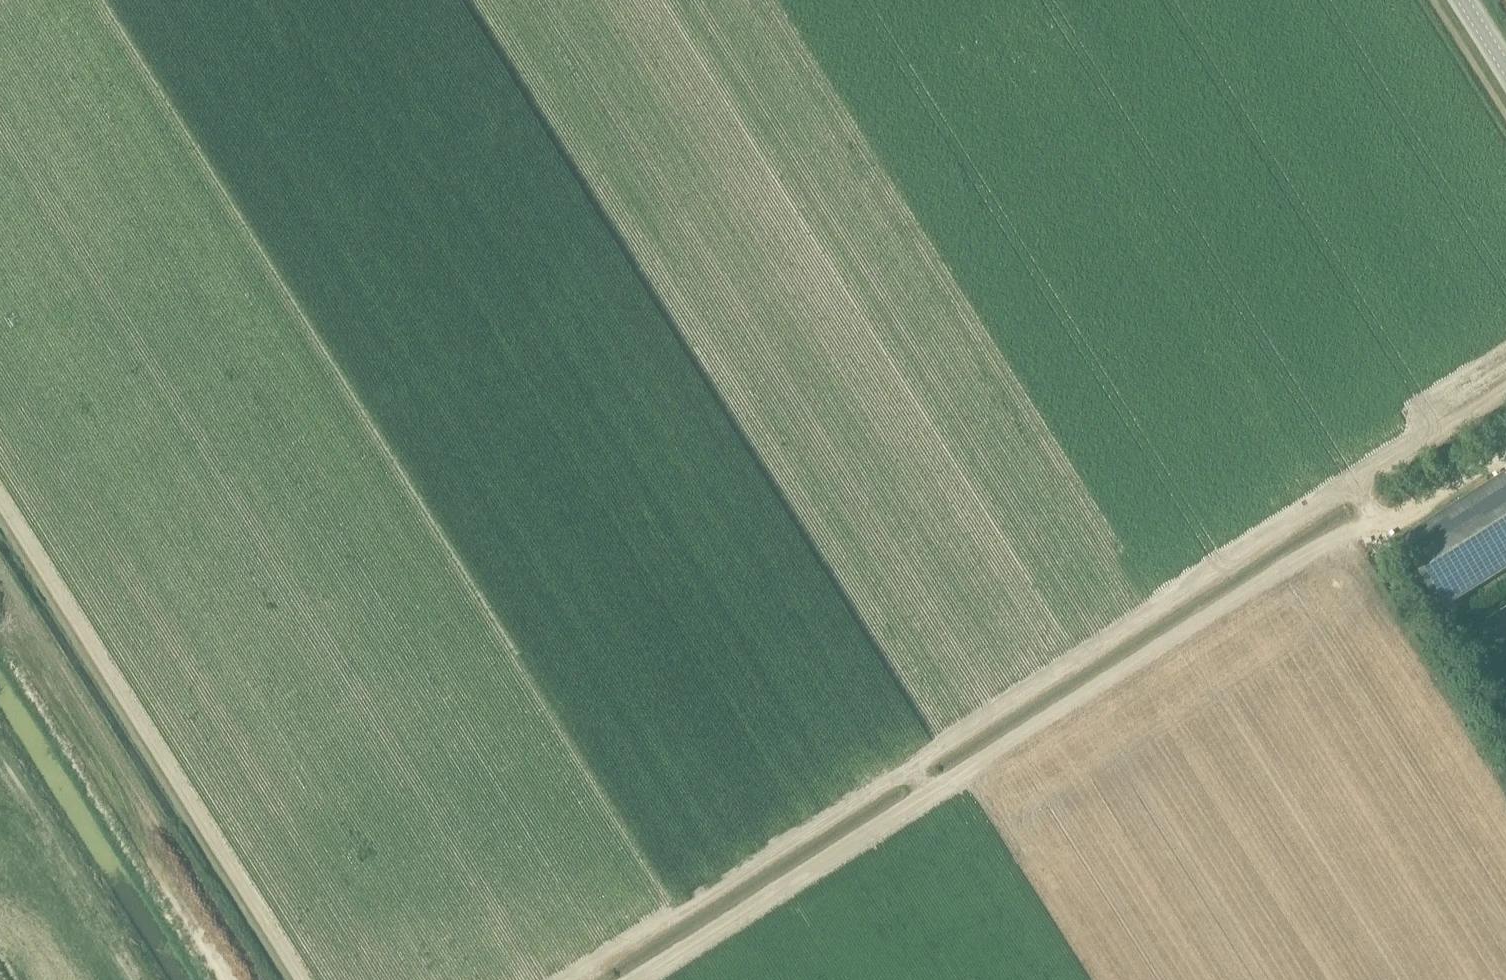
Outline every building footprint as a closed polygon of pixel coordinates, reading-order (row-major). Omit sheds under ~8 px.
[(1396,542),(1440,611),(1505,569),(1505,489),(1499,477),(1396,542)]
